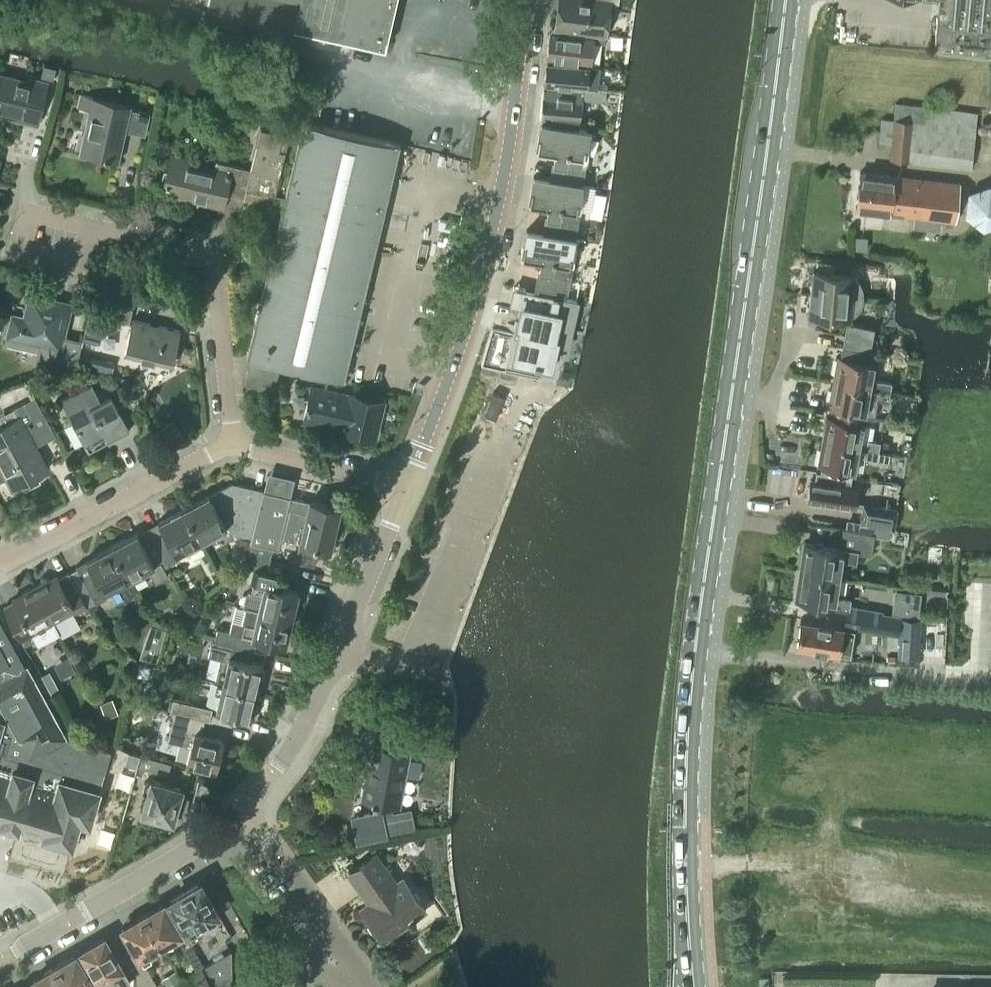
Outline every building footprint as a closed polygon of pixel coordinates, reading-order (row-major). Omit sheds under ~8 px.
[(208,5),(384,47),(395,0),(209,0),(208,5)] [(552,6),(556,7),(553,27),(603,35),(608,2),(616,3),(617,0),(553,0),(552,6)] [(931,48),(990,54),(990,0),(935,0),(931,48)] [(549,32),(546,59),(590,64),(593,38),(549,32)] [(547,60),(544,84),(577,88),(578,85),(583,85),(583,83),(585,84),(585,88),(586,88),(605,90),(606,82),(598,81),(600,66),(547,60)] [(29,78),(28,82),(0,75),(0,110),(19,115),(18,120),(36,125),(47,82),(29,78)] [(605,90),(586,88),(581,92),(543,88),(540,118),(579,122),(582,99),(604,101),(605,90)] [(80,95),(77,107),(89,110),(80,151),(116,159),(122,131),(145,136),(150,114),(131,110),(131,109),(91,100),(92,98),(80,95)] [(890,143),(888,159),(969,168),(975,112),(894,103),(893,120),(880,119),(877,141),(890,143)] [(287,181),(385,204),(399,145),(302,122),(287,181)] [(541,122),(536,148),(556,152),(551,179),(550,180),(579,184),(584,156),(591,137),(592,131),(541,122)] [(261,128),(251,170),(246,189),(274,196),(288,135),(261,128)] [(246,189),(251,170),(216,161),(214,170),(170,160),(163,192),(221,205),(224,194),(243,198),(245,189),(246,189)] [(859,172),(854,209),(954,221),(958,183),(859,172)] [(533,176),(528,202),(548,206),(543,233),(571,238),(571,237),(576,210),(584,191),(585,185),(579,184),(550,180),(551,179),(533,176)] [(364,292),(385,204),(287,181),(267,269),(364,292)] [(965,215),(983,230),(990,226),(990,185),(989,184),(967,192),(965,215)] [(526,230),(521,255),(541,259),(535,292),(563,298),(569,264),(577,244),(578,238),(571,237),(571,238),(543,233),(526,230)] [(854,237),(854,249),(866,249),(866,237),(854,237)] [(878,279),(879,266),(859,265),(858,277),(878,279)] [(256,316),(353,339),(364,292),(267,269),(256,316)] [(808,294),(861,298),(861,296),(861,292),(860,287),(858,283),(855,279),(851,279),(851,276),(811,273),(810,282),(809,282),(808,294)] [(522,324),(514,357),(539,363),(538,368),(548,370),(549,365),(554,342),(567,345),(577,301),(563,298),(535,292),(526,290),(519,323),(522,324)] [(861,300),(861,298),(808,294),(807,305),(808,305),(807,315),(847,318),(848,315),(852,316),(855,312),(858,309),(860,305),(861,300)] [(14,316),(9,337),(38,343),(34,363),(55,373),(75,369),(81,341),(63,337),(70,305),(32,296),(26,319),(14,316)] [(100,300),(98,311),(107,313),(106,317),(128,323),(132,308),(100,300)] [(90,309),(83,335),(101,340),(106,317),(107,313),(98,311),(90,309)] [(344,380),(353,339),(256,316),(246,356),(250,357),(279,365),(344,380)] [(134,320),(126,354),(171,365),(179,330),(134,320)] [(843,335),(870,340),(872,328),(845,323),(843,335)] [(868,352),(870,340),(843,335),(840,347),(868,352)] [(836,358),(833,376),(837,377),(836,382),(887,392),(889,382),(869,378),(873,353),(868,352),(840,347),(838,358),(836,358)] [(273,390),(279,365),(250,357),(244,383),(273,390)] [(828,406),(832,406),(831,410),(861,416),(862,415),(871,417),(874,398),(886,400),(887,392),(836,382),(834,389),(831,389),(828,406)] [(889,382),(887,392),(894,393),(895,383),(889,382)] [(111,395),(101,400),(92,383),(60,399),(83,443),(103,433),(108,443),(130,431),(111,395)] [(29,384),(20,388),(26,399),(34,395),(29,384)] [(307,405),(304,420),(341,429),(341,431),(343,431),(343,429),(355,432),(356,427),(376,431),(380,412),(383,402),(350,394),(349,395),(313,387),(308,405),(307,405)] [(0,429),(0,465),(13,489),(49,470),(35,445),(55,435),(48,422),(36,399),(35,396),(14,407),(15,410),(19,418),(0,429)] [(826,434),(825,441),(877,451),(877,450),(887,451),(888,442),(879,440),(878,441),(866,439),(865,443),(857,442),(861,416),(831,410),(830,417),(826,416),(823,434),(826,434)] [(875,461),(877,451),(825,441),(824,449),(820,448),(817,466),(821,466),(851,472),(855,453),(863,454),(862,459),(875,461)] [(806,484),(804,493),(806,495),(806,500),(849,506),(855,507),(858,487),(852,487),(849,486),(851,472),(821,466),(820,472),(816,471),(814,481),(809,481),(808,483),(806,484)] [(250,543),(262,490),(231,483),(208,496),(225,527),(228,534),(239,536),(237,546),(249,548),(250,543)] [(262,490),(250,543),(277,548),(286,508),(289,496),(262,490)] [(225,527),(208,496),(207,495),(182,508),(200,541),(225,527)] [(339,507),(289,496),(286,508),(305,512),(298,542),(330,549),(339,507)] [(861,503),(858,521),(891,527),(895,509),(861,503)] [(175,555),(200,541),(182,508),(157,522),(160,526),(150,532),(167,564),(177,558),(175,555)] [(846,519),(845,529),(857,531),(858,521),(846,519)] [(803,542),(799,570),(837,576),(840,557),(854,560),(855,551),(871,553),(874,534),(857,531),(845,529),(842,529),(839,547),(803,542)] [(162,567),(167,564),(150,532),(140,538),(137,533),(112,546),(129,580),(147,570),(154,583),(167,575),(162,567)] [(104,594),(129,580),(112,546),(86,559),(87,561),(76,566),(96,604),(107,598),(104,594)] [(244,565),(241,578),(253,581),(250,593),(261,595),(257,609),(292,617),(298,590),(268,583),(271,572),(266,571),(245,566),(244,565)] [(834,595),(837,576),(799,570),(794,599),(846,607),(847,605),(848,597),(834,595)] [(52,622),(53,622),(74,611),(77,618),(89,612),(68,572),(48,583),(47,580),(34,587),(52,622)] [(24,646),(36,640),(37,642),(43,640),(48,638),(53,635),(58,631),(53,622),(52,622),(34,587),(21,594),(22,597),(3,607),(24,646)] [(892,613),(900,615),(918,617),(920,593),(894,590),(892,613)] [(217,628),(214,640),(253,649),(256,637),(286,644),(292,617),(257,609),(235,604),(232,619),(229,631),(217,628)] [(846,607),(843,628),(853,629),(853,628),(876,632),(887,633),(896,635),(897,635),(899,617),(900,615),(882,612),(882,610),(847,605),(846,607)] [(887,633),(886,647),(898,648),(898,655),(918,656),(919,618),(899,617),(897,635),(896,635),(887,633)] [(26,666),(0,621),(0,681),(26,666)] [(799,622),(795,647),(799,648),(809,649),(849,655),(853,629),(843,628),(799,622)] [(211,643),(208,656),(220,659),(222,683),(256,691),(262,664),(251,661),(253,649),(214,640),(213,644),(211,643)] [(44,834),(43,838),(72,846),(79,821),(89,824),(111,749),(64,737),(26,666),(0,681),(0,733),(9,736),(4,755),(0,753),(0,823),(18,829),(18,826),(44,834)] [(49,671),(40,676),(47,689),(56,684),(49,671)] [(222,683),(216,710),(250,717),(256,691),(222,683)] [(112,698),(100,703),(106,718),(118,713),(112,698)] [(174,699),(171,711),(175,712),(204,719),(209,720),(212,709),(174,699)] [(129,701),(127,711),(160,719),(162,709),(129,701)] [(175,712),(167,741),(190,747),(186,761),(215,768),(223,738),(201,732),(204,719),(175,712)] [(99,719),(93,726),(101,734),(108,726),(99,719)] [(398,808),(404,777),(409,752),(406,751),(409,736),(374,730),(360,800),(398,808)] [(141,754),(137,766),(167,775),(171,763),(141,754)] [(180,787),(151,779),(151,781),(147,780),(144,782),(142,790),(145,794),(147,795),(142,811),(144,817),(154,820),(156,817),(157,815),(171,819),(172,814),(180,817),(185,799),(177,797),(180,787)] [(364,815),(353,817),(358,841),(414,830),(410,810),(393,813),(389,810),(370,814),(370,813),(364,814),(364,815)] [(425,910),(402,877),(395,882),(374,853),(346,872),(368,902),(359,908),(383,940),(425,910)] [(199,882),(170,899),(190,936),(202,929),(220,919),(216,912),(199,882)] [(143,914),(159,943),(179,932),(162,903),(143,914)] [(143,914),(122,926),(143,963),(151,959),(148,954),(161,947),(159,943),(143,914)] [(101,986),(122,986),(130,982),(104,937),(81,950),(98,979),(97,980),(101,986)] [(230,950),(204,966),(216,986),(231,985),(230,950)] [(67,986),(95,986),(75,954),(55,966),(67,986)] [(197,955),(189,960),(196,971),(201,968),(204,966),(197,955)] [(40,986),(67,986),(55,966),(34,978),(40,986)] [(167,986),(212,986),(201,968),(196,971),(180,979),(180,980),(168,986),(167,986)] [(175,971),(163,978),(168,986),(180,980),(180,979),(175,971)] [(758,978),(758,986),(768,986),(767,977),(758,978)]
